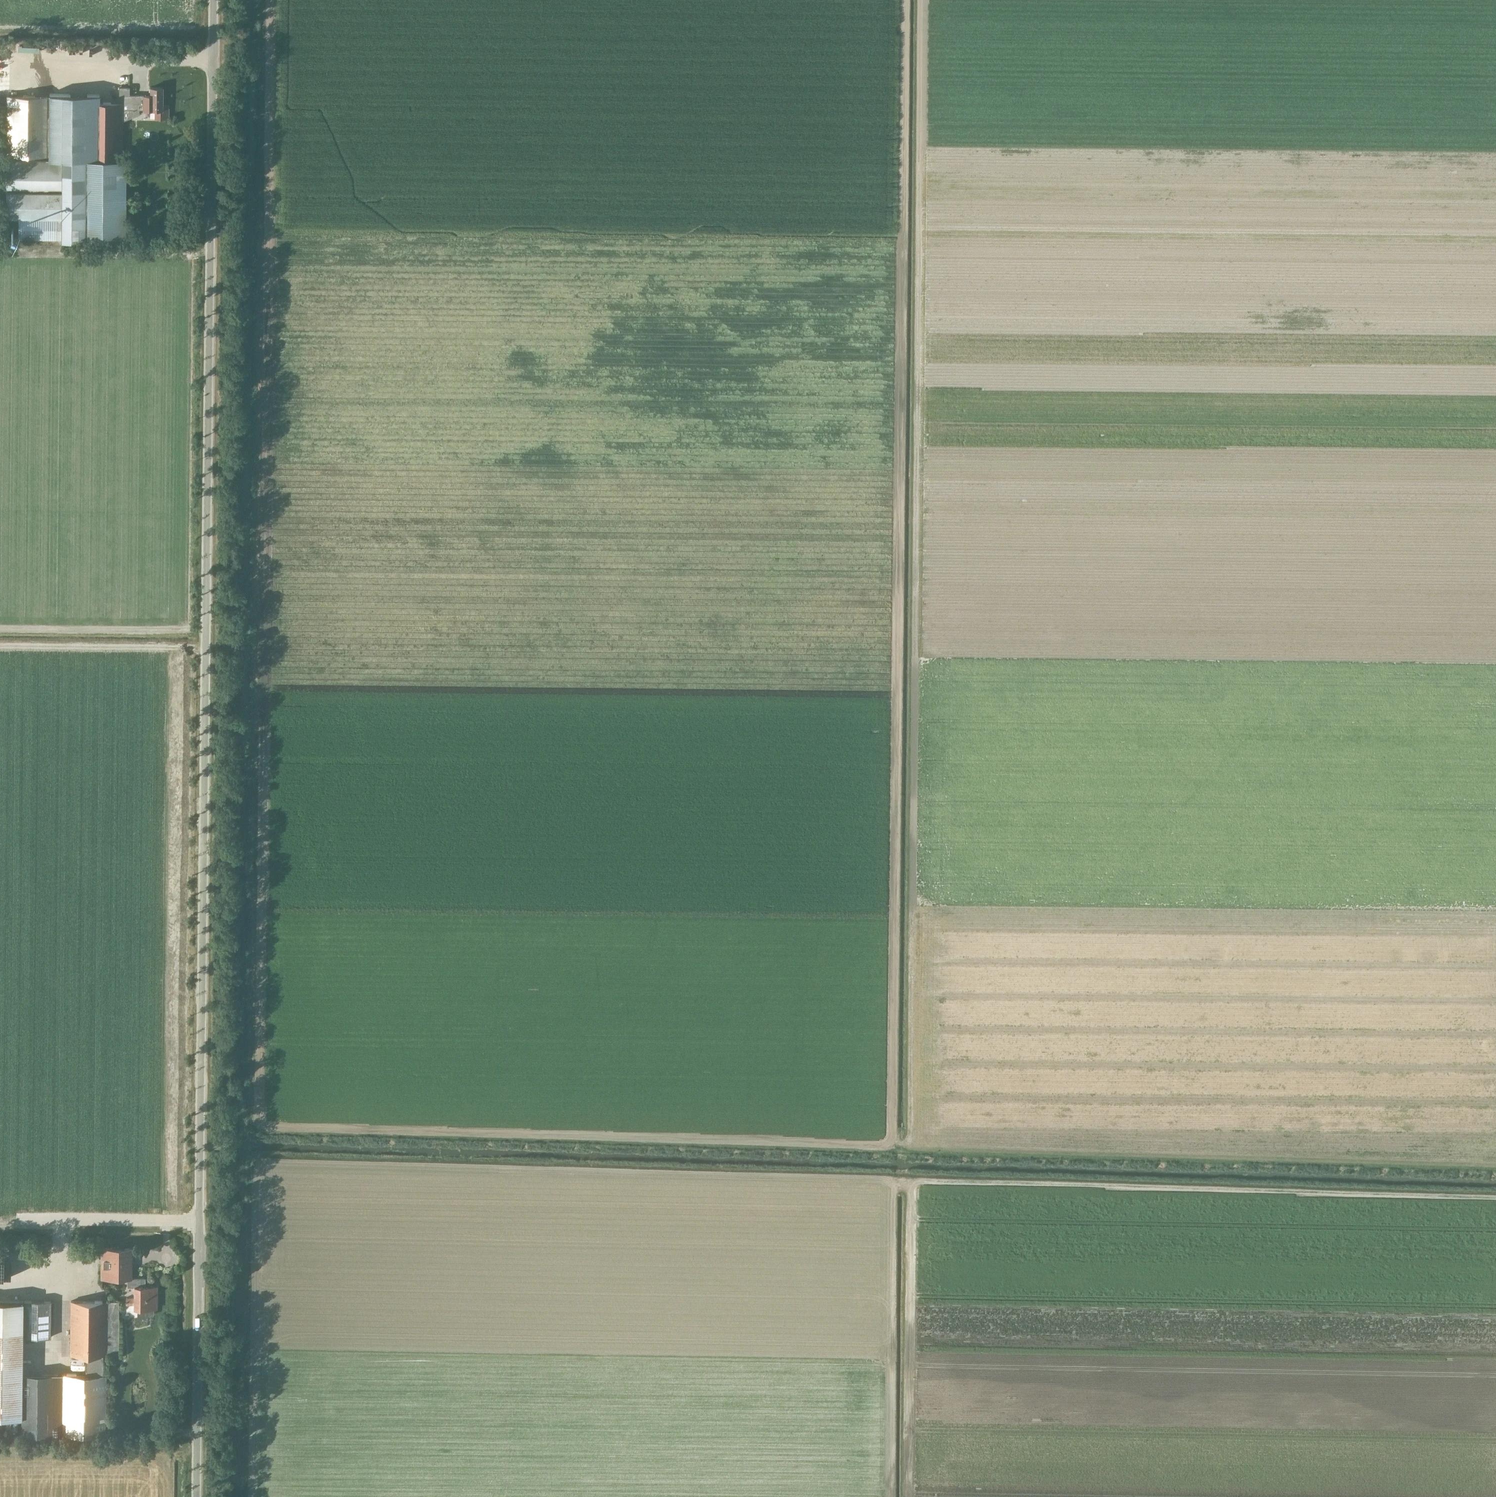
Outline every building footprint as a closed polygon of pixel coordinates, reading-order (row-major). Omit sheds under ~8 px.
[(150,87),(150,94),(142,94),(129,94),(129,86),(119,86),(118,103),(99,102),(99,93),(7,93),(6,156),(49,156),(49,159),(7,159),(6,215),(19,215),(19,238),(121,239),(121,238),(121,221),(122,113),(139,114),(139,109),(142,109),(152,109),(152,117),(154,117),(154,118),(169,118),(169,104),(162,104),(162,87),(150,87)] [(132,1278),(132,1247),(101,1246),(100,1277),(132,1278)] [(157,1308),(157,1284),(145,1284),(145,1278),(131,1278),(131,1287),(134,1287),(134,1298),(126,1298),(126,1305),(134,1305),(134,1308),(157,1308)] [(24,1300),(0,1300),(0,1416),(22,1416),(22,1433),(105,1435),(106,1375),(103,1375),(103,1355),(118,1355),(119,1302),(71,1301),(70,1354),(85,1355),(85,1375),(31,1374),(31,1360),(23,1360),(24,1337),(50,1338),(51,1301),(24,1300)]
